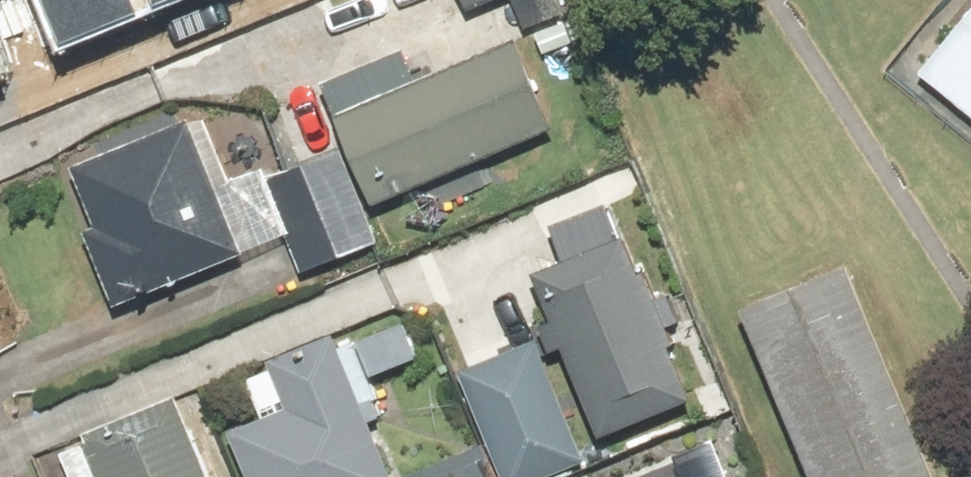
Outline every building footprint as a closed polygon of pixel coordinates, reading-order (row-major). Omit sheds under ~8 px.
[(133,7),(130,0),(38,0),(53,38),(133,7)] [(465,18),(504,0),(457,0),(465,18)] [(927,68),(970,105),(970,15),(927,68)] [(328,119),(367,212),(550,134),(510,41),(328,119)] [(236,264),(183,128),(67,174),(92,237),(78,243),(106,315),(236,264)] [(340,161),(265,192),(301,279),(376,248),(340,161)] [(693,394),(612,198),(556,221),(570,256),(534,271),(552,316),(540,321),(553,351),(568,345),(603,431),(693,394)] [(841,262),(747,307),(829,476),(944,476),(841,262)] [(224,433),(240,476),(383,476),(359,416),(376,410),(364,378),(417,358),(405,325),(332,353),(327,340),(262,365),(280,412),(224,433)] [(467,362),(515,476),(527,476),(589,451),(540,332),(467,362)] [(78,440),(52,451),(62,476),(205,476),(175,402),(78,440)] [(670,460),(629,476),(677,476),(670,460)]
